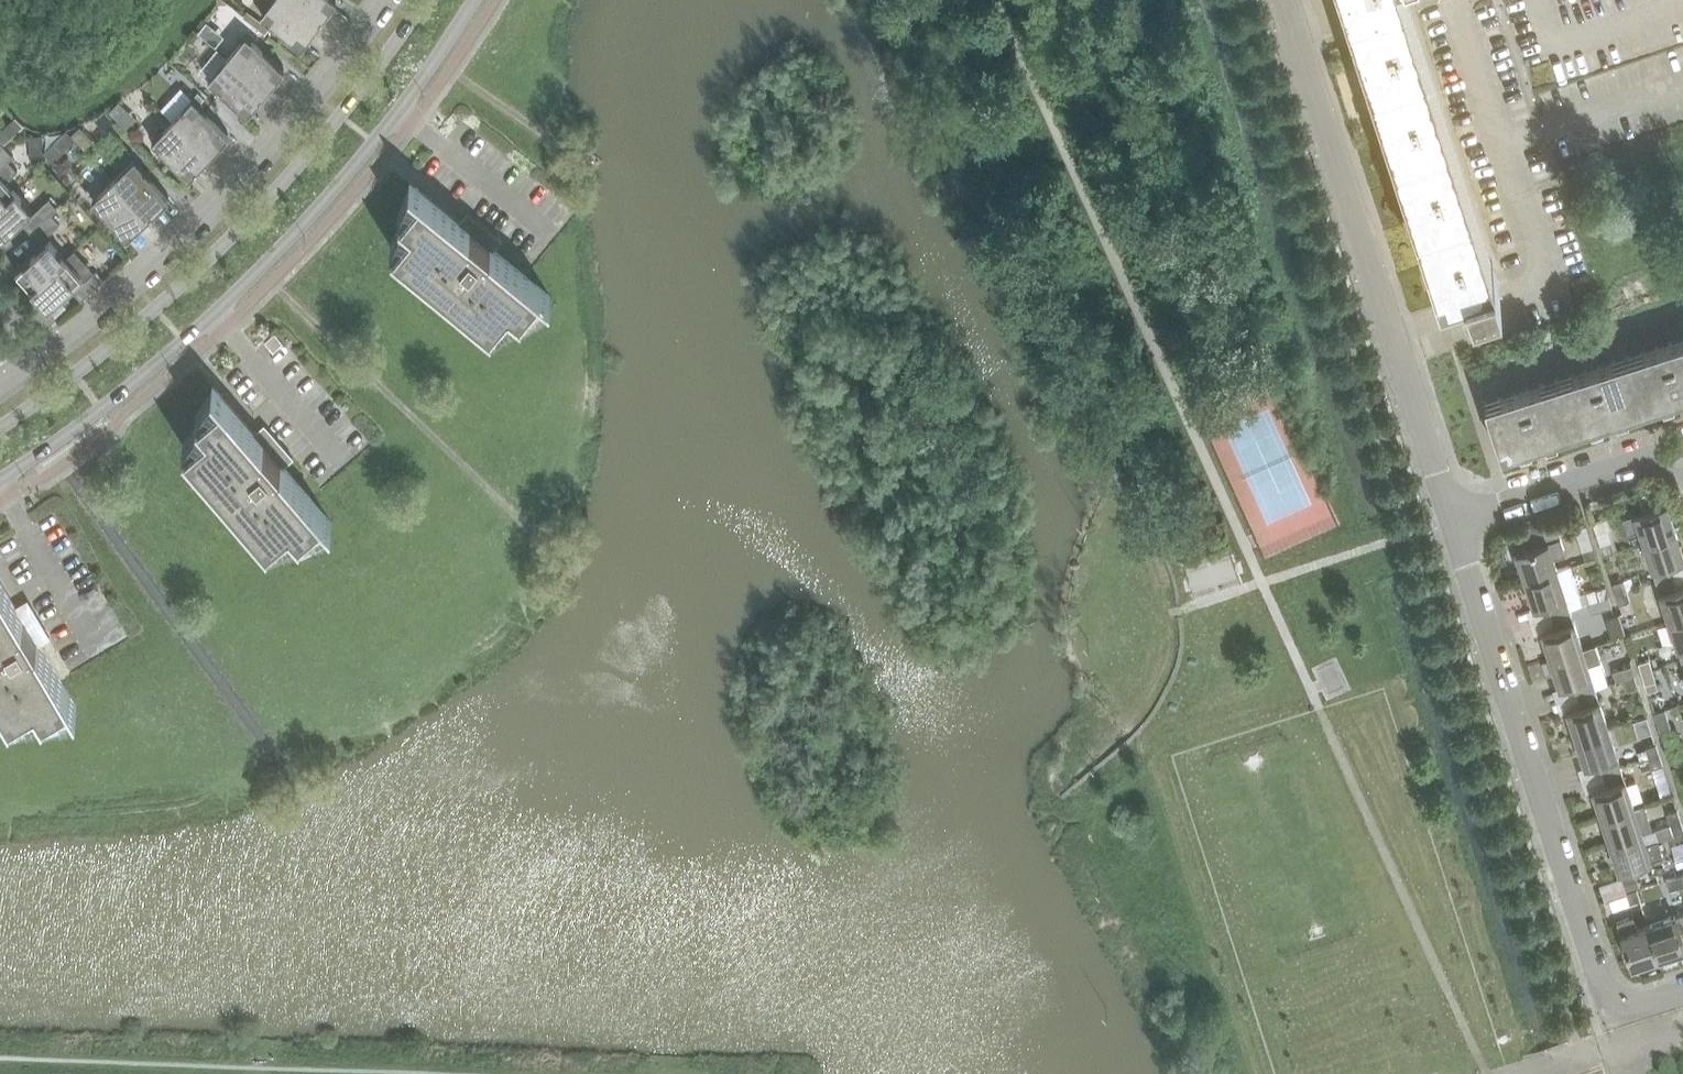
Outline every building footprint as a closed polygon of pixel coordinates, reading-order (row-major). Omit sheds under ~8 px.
[(318,21),(290,0),(271,0),(260,15),(301,44),(318,21)] [(318,21),(333,0),(290,0),(318,21)] [(1439,282),(1445,300),(1499,283),(1407,0),(1345,0),(1436,282),(1439,281),(1439,282)] [(252,14),(247,21),(253,26),(259,19),(252,14)] [(245,34),(226,57),(265,89),(284,66),(245,34)] [(246,112),(265,89),(226,57),(207,80),(246,112)] [(199,102),(203,98),(197,93),(193,97),(199,102)] [(191,98),(171,119),(208,154),(228,132),(191,98)] [(115,120),(124,109),(118,104),(109,114),(115,120)] [(24,127),(14,115),(0,127),(0,148),(24,127)] [(188,175),(208,154),(171,119),(151,141),(188,175)] [(77,123),(69,132),(75,139),(76,139),(85,131),(77,123)] [(53,160),(75,139),(69,132),(66,129),(44,150),(53,160)] [(15,190),(5,179),(16,169),(7,159),(12,154),(4,145),(0,149),(0,204),(15,190)] [(112,179),(147,215),(168,195),(134,158),(112,179)] [(147,215),(112,179),(91,199),(126,235),(147,215)] [(392,246),(391,247),(490,328),(491,327),(490,326),(508,304),(520,314),(522,312),(520,311),(538,289),(549,298),(550,296),(492,249),(500,238),(474,218),(473,219),(476,221),(469,230),(409,183),(408,184),(417,191),(399,213),(398,212),(397,214),(410,224),(393,247),(392,246)] [(0,204),(0,237),(32,208),(15,190),(0,204)] [(57,208),(48,199),(22,223),(30,233),(50,214),(57,208)] [(30,233),(39,242),(59,224),(50,214),(30,233)] [(65,257),(49,239),(14,271),(31,288),(65,257)] [(73,250),(65,257),(31,288),(47,306),(82,275),(85,278),(72,290),(80,300),(100,281),(92,272),(93,271),(73,250)] [(274,332),(264,341),(272,351),(282,343),(274,332)] [(1627,357),(1643,406),(1682,393),(1682,339),(1627,357)] [(1555,380),(1571,429),(1643,406),(1627,357),(1555,380)] [(1484,402),(1500,452),(1571,429),(1555,380),(1484,402)] [(212,386),(211,387),(220,397),(198,416),(197,415),(196,416),(207,428),(185,447),(184,446),(183,447),(267,543),(268,542),(267,541),(288,523),(299,535),(300,533),(299,532),(321,514),(330,524),(331,523),(281,466),(292,457),(270,432),(269,433),(271,436),(262,444),(212,386)] [(1639,530),(1642,542),(1675,531),(1666,504),(1621,518),(1626,534),(1639,530)] [(1559,535),(1554,520),(1532,527),(1537,542),(1559,535)] [(1655,581),(1671,576),(1667,564),(1682,558),(1682,557),(1675,531),(1642,542),(1655,581)] [(1524,580),(1556,569),(1552,558),(1565,554),(1560,538),(1515,552),(1524,580)] [(1614,550),(1610,540),(1600,543),(1603,554),(1614,550)] [(1595,557),(1592,546),(1581,550),(1585,561),(1595,557)] [(1569,609),(1556,569),(1524,580),(1533,607),(1549,602),(1553,614),(1569,609)] [(1675,588),(1671,576),(1655,581),(1668,620),(1682,615),(1682,585),(1675,588)] [(1625,590),(1622,580),(1612,583),(1616,593),(1625,590)] [(9,717),(11,716),(10,715),(34,700),(42,714),(44,713),(43,712),(68,697),(75,709),(76,708),(37,643),(49,637),(32,608),(31,609),(32,612),(22,619),(0,582),(0,702),(9,717)] [(1597,599),(1608,596),(1604,585),(1594,589),(1597,599)] [(1625,590),(1616,593),(1619,604),(1629,601),(1625,590)] [(1601,609),(1611,606),(1608,596),(1597,599),(1601,609)] [(1540,631),(1549,659),(1582,648),(1569,609),(1553,614),(1557,626),(1540,631)] [(1611,616),(1617,634),(1628,631),(1622,612),(1611,616)] [(1680,660),(1682,659),(1682,615),(1668,620),(1680,660)] [(1594,688),(1582,648),(1549,659),(1558,686),(1575,681),(1578,693),(1594,688)] [(1652,669),(1648,659),(1638,662),(1641,673),(1652,669)] [(1620,669),(1623,679),(1633,675),(1630,665),(1620,669)] [(1652,669),(1641,673),(1644,683),(1655,680),(1652,669)] [(1626,689),(1636,686),(1633,675),(1623,679),(1626,689)] [(1607,727),(1594,688),(1578,693),(1582,705),(1566,710),(1575,738),(1607,727)] [(1654,712),(1659,730),(1670,727),(1664,709),(1654,712)] [(1620,767),(1607,727),(1575,738),(1584,765),(1600,760),(1604,772),(1620,767)] [(1658,754),(1655,743),(1644,747),(1647,757),(1658,754)] [(1650,767),(1662,764),(1658,754),(1647,757),(1648,759),(1650,767)] [(1592,790),(1600,817),(1633,806),(1620,767),(1604,772),(1608,784),(1592,790)] [(1600,817),(1609,844),(1641,833),(1641,832),(1651,828),(1643,804),(1633,808),(1633,806),(1600,817)] [(1670,823),(1679,820),(1676,810),(1666,813),(1670,823)] [(1679,820),(1670,823),(1670,824),(1673,833),(1682,830),(1679,820)] [(1657,840),(1658,842),(1674,837),(1673,833),(1670,824),(1654,829),(1657,840)] [(1645,844),(1641,833),(1609,844),(1618,871),(1662,856),(1658,842),(1657,840),(1645,844)] [(1622,877),(1626,891),(1635,888),(1639,887),(1635,873),(1622,877)] [(1669,890),(1679,886),(1676,877),(1666,880),(1669,890)] [(1638,900),(1635,888),(1626,891),(1629,902),(1638,900)] [(1648,925),(1658,957),(1682,949),(1682,940),(1680,932),(1682,931),(1682,914),(1648,925)] [(1631,966),(1658,957),(1648,925),(1636,929),(1632,916),(1616,921),(1631,966)]
